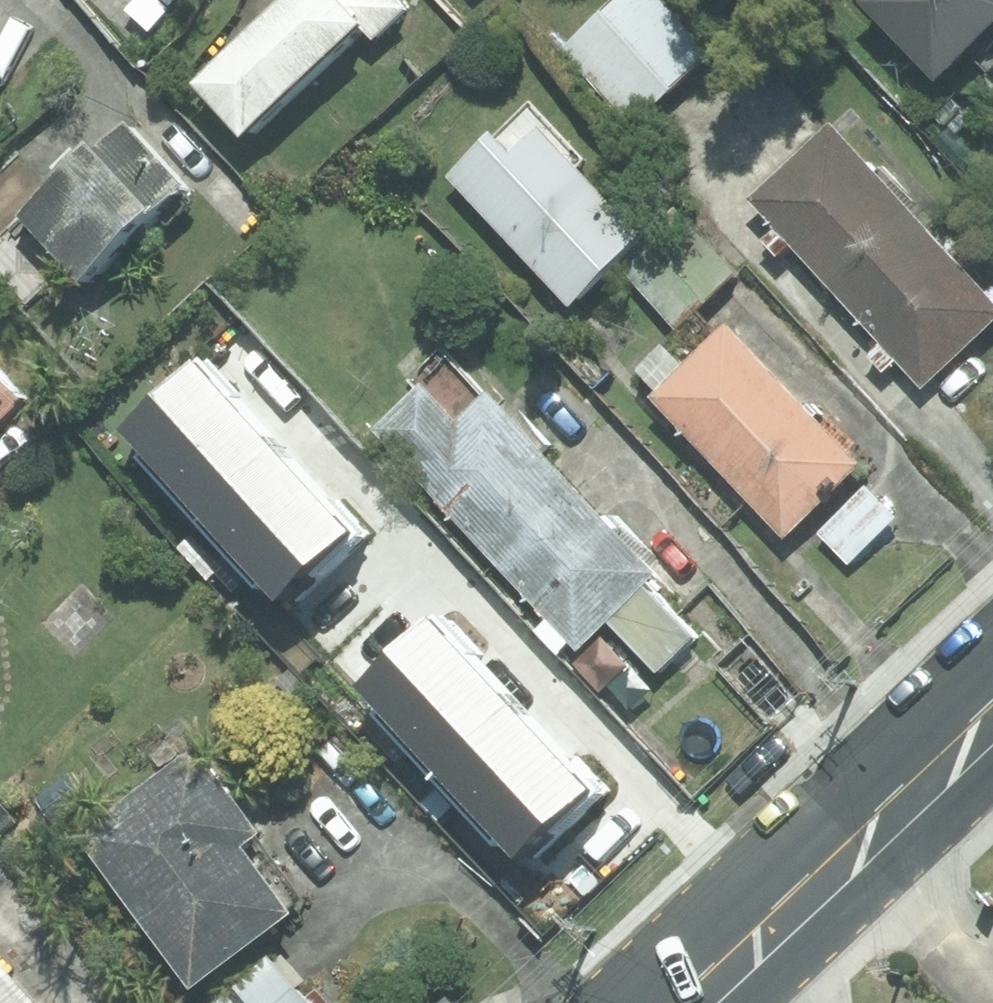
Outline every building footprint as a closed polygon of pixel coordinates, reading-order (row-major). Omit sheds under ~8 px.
[(206,77),(259,132),(362,35),(372,46),(408,12),(397,0),(289,0),(206,77)] [(564,46),(635,120),(709,51),(661,0),(613,0),(564,46)] [(866,1),(933,74),(963,46),(988,74),(992,70),(992,0),(868,0),(866,1)] [(451,174),(569,298),(635,236),(572,170),(583,160),(527,102),(451,174)] [(186,190),(124,120),(23,208),(85,278),(186,190)] [(748,198),(833,291),(913,218),(828,125),(748,198)] [(676,325),(733,270),(676,209),(618,264),(676,325)] [(913,218),(833,291),(921,387),(992,320),(992,304),(913,218)] [(649,397),(781,534),(856,463),(724,326),(649,397)] [(365,429),(497,566),(576,490),(540,452),(549,443),(519,412),(512,418),(447,351),(365,429)] [(197,514),(270,445),(195,364),(121,430),(197,514)] [(21,398),(0,374),(0,417),(21,398)] [(354,534),(270,445),(197,514),(280,602),(354,534)] [(863,487),(818,532),(847,561),(892,516),(863,487)] [(655,573),(576,490),(497,566),(574,647),(604,619),(654,671),(693,634),(644,584),(655,573)] [(510,707),(428,620),(354,689),(436,776),(510,707)] [(794,698),(742,641),(715,665),(766,723),(794,698)] [(510,707),(436,776),(510,856),(585,789),(510,707)] [(192,747),(75,832),(188,984),(286,912),(237,846),(255,832),(192,747)] [(215,1002),(308,1002),(266,957),(215,1002)] [(0,978),(0,1002),(34,1002),(6,972),(0,978)]
